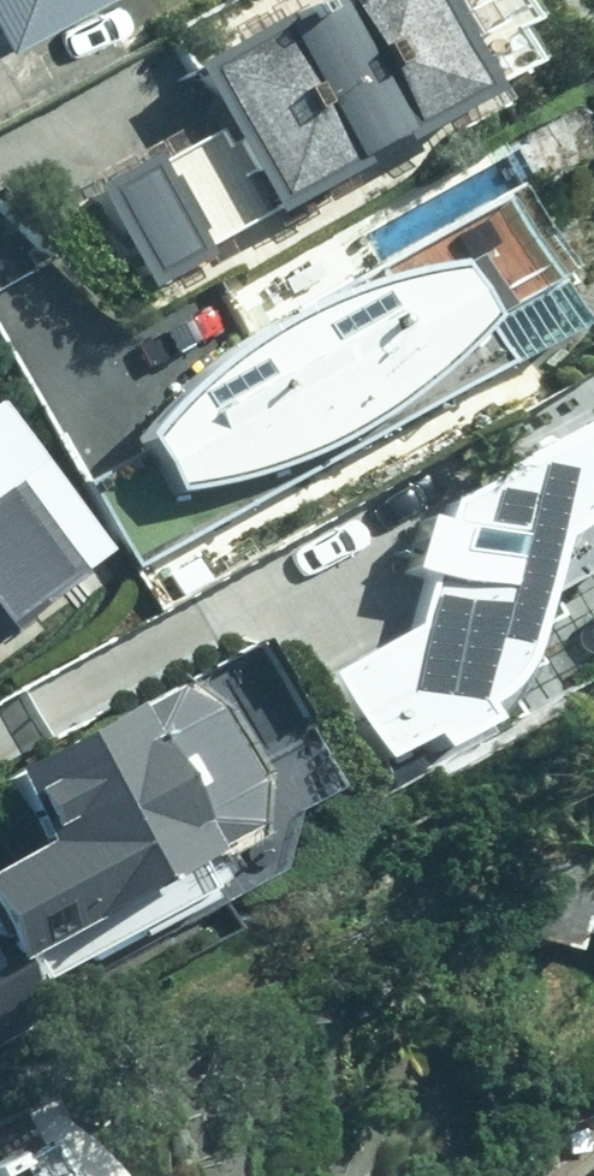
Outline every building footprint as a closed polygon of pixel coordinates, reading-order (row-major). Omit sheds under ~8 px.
[(56,0),(0,0),(0,30),(56,0)] [(442,0),(298,0),(187,63),(271,210),(491,86),(442,0)] [(223,347),(136,432),(167,488),(285,458),(392,398),(480,314),(449,258),(330,287),(223,347)] [(449,495),(443,517),(423,511),(408,566),(428,571),(415,618),(327,669),(377,755),(419,731),(429,748),(479,719),(470,702),(492,683),(510,658),(527,596),(593,558),(593,412),(449,495)] [(56,588),(0,515),(0,631),(56,588)] [(46,1012),(11,950),(235,827),(235,780),(193,704),(156,683),(0,769),(0,778),(32,835),(0,853),(0,1037),(46,1012)] [(593,930),(593,861),(555,848),(529,930),(577,945),(583,926),(593,930)] [(55,1139),(0,1170),(0,1175),(76,1175),(55,1139)]
